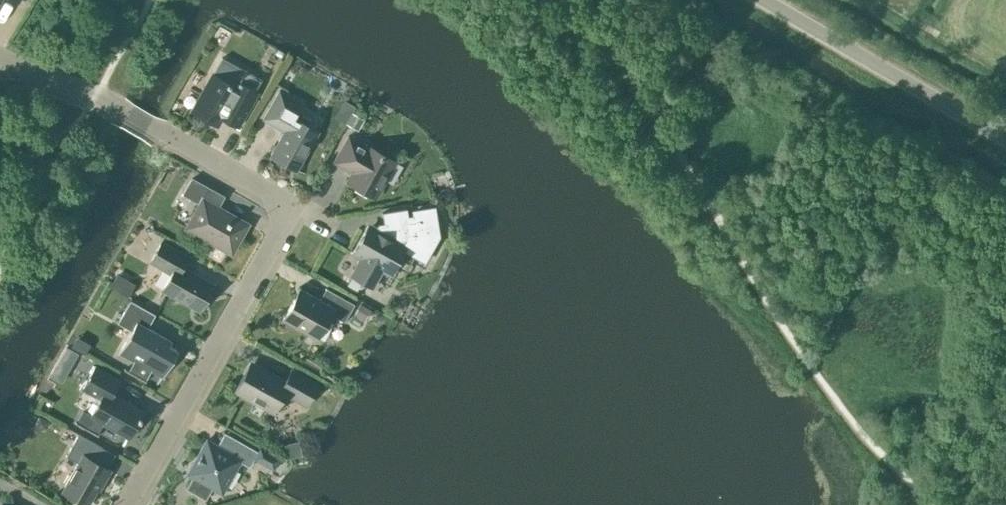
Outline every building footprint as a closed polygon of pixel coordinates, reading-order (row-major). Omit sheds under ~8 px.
[(192,110),(217,125),(226,109),(240,117),(254,93),(239,84),(237,87),(226,81),(225,78),(219,74),(216,75),(213,73),(192,110)] [(297,170),(318,132),(292,117),(301,103),(279,90),(263,119),(284,131),(271,155),(297,170)] [(354,128),(365,113),(348,102),(338,117),(354,128)] [(348,182),(374,196),(394,161),(368,146),(368,147),(348,136),(333,162),(353,173),(348,182)] [(218,207),(224,196),(192,178),(183,194),(200,203),(186,228),(231,253),(248,224),(218,207)] [(411,234),(407,209),(382,213),(385,231),(380,231),(372,227),(367,228),(353,253),(362,258),(352,275),(371,286),(381,269),(390,274),(406,246),(405,245),(411,234)] [(199,310),(213,285),(181,267),(188,256),(162,241),(150,261),(171,273),(162,289),(199,310)] [(320,299),(300,288),(282,320),(316,339),(330,314),(344,322),(354,304),(326,288),(320,299)] [(131,331),(119,352),(121,352),(133,359),(127,371),(145,381),(152,369),(162,375),(158,383),(179,347),(171,343),(173,339),(149,325),(155,314),(129,300),(116,323),(131,331)] [(78,354),(69,348),(54,372),(64,378),(78,354)] [(267,412),(283,408),(281,398),(284,392),(306,405),(318,384),(291,370),(285,382),(253,364),(238,391),(266,407),(267,412)] [(143,411),(121,398),(112,393),(119,379),(95,366),(82,389),(95,396),(98,402),(91,414),(83,410),(76,422),(76,421),(75,422),(97,435),(98,434),(97,433),(103,423),(128,437),(138,420),(139,421),(141,418),(140,417),(143,411)] [(206,440),(188,472),(192,475),(185,488),(206,500),(213,487),(222,492),(240,461),(249,467),(254,459),(273,469),(280,458),(259,447),(257,451),(224,432),(217,446),(206,440)] [(87,504),(100,482),(102,484),(110,470),(95,461),(103,447),(78,434),(66,456),(78,463),(62,491),(87,504)]
